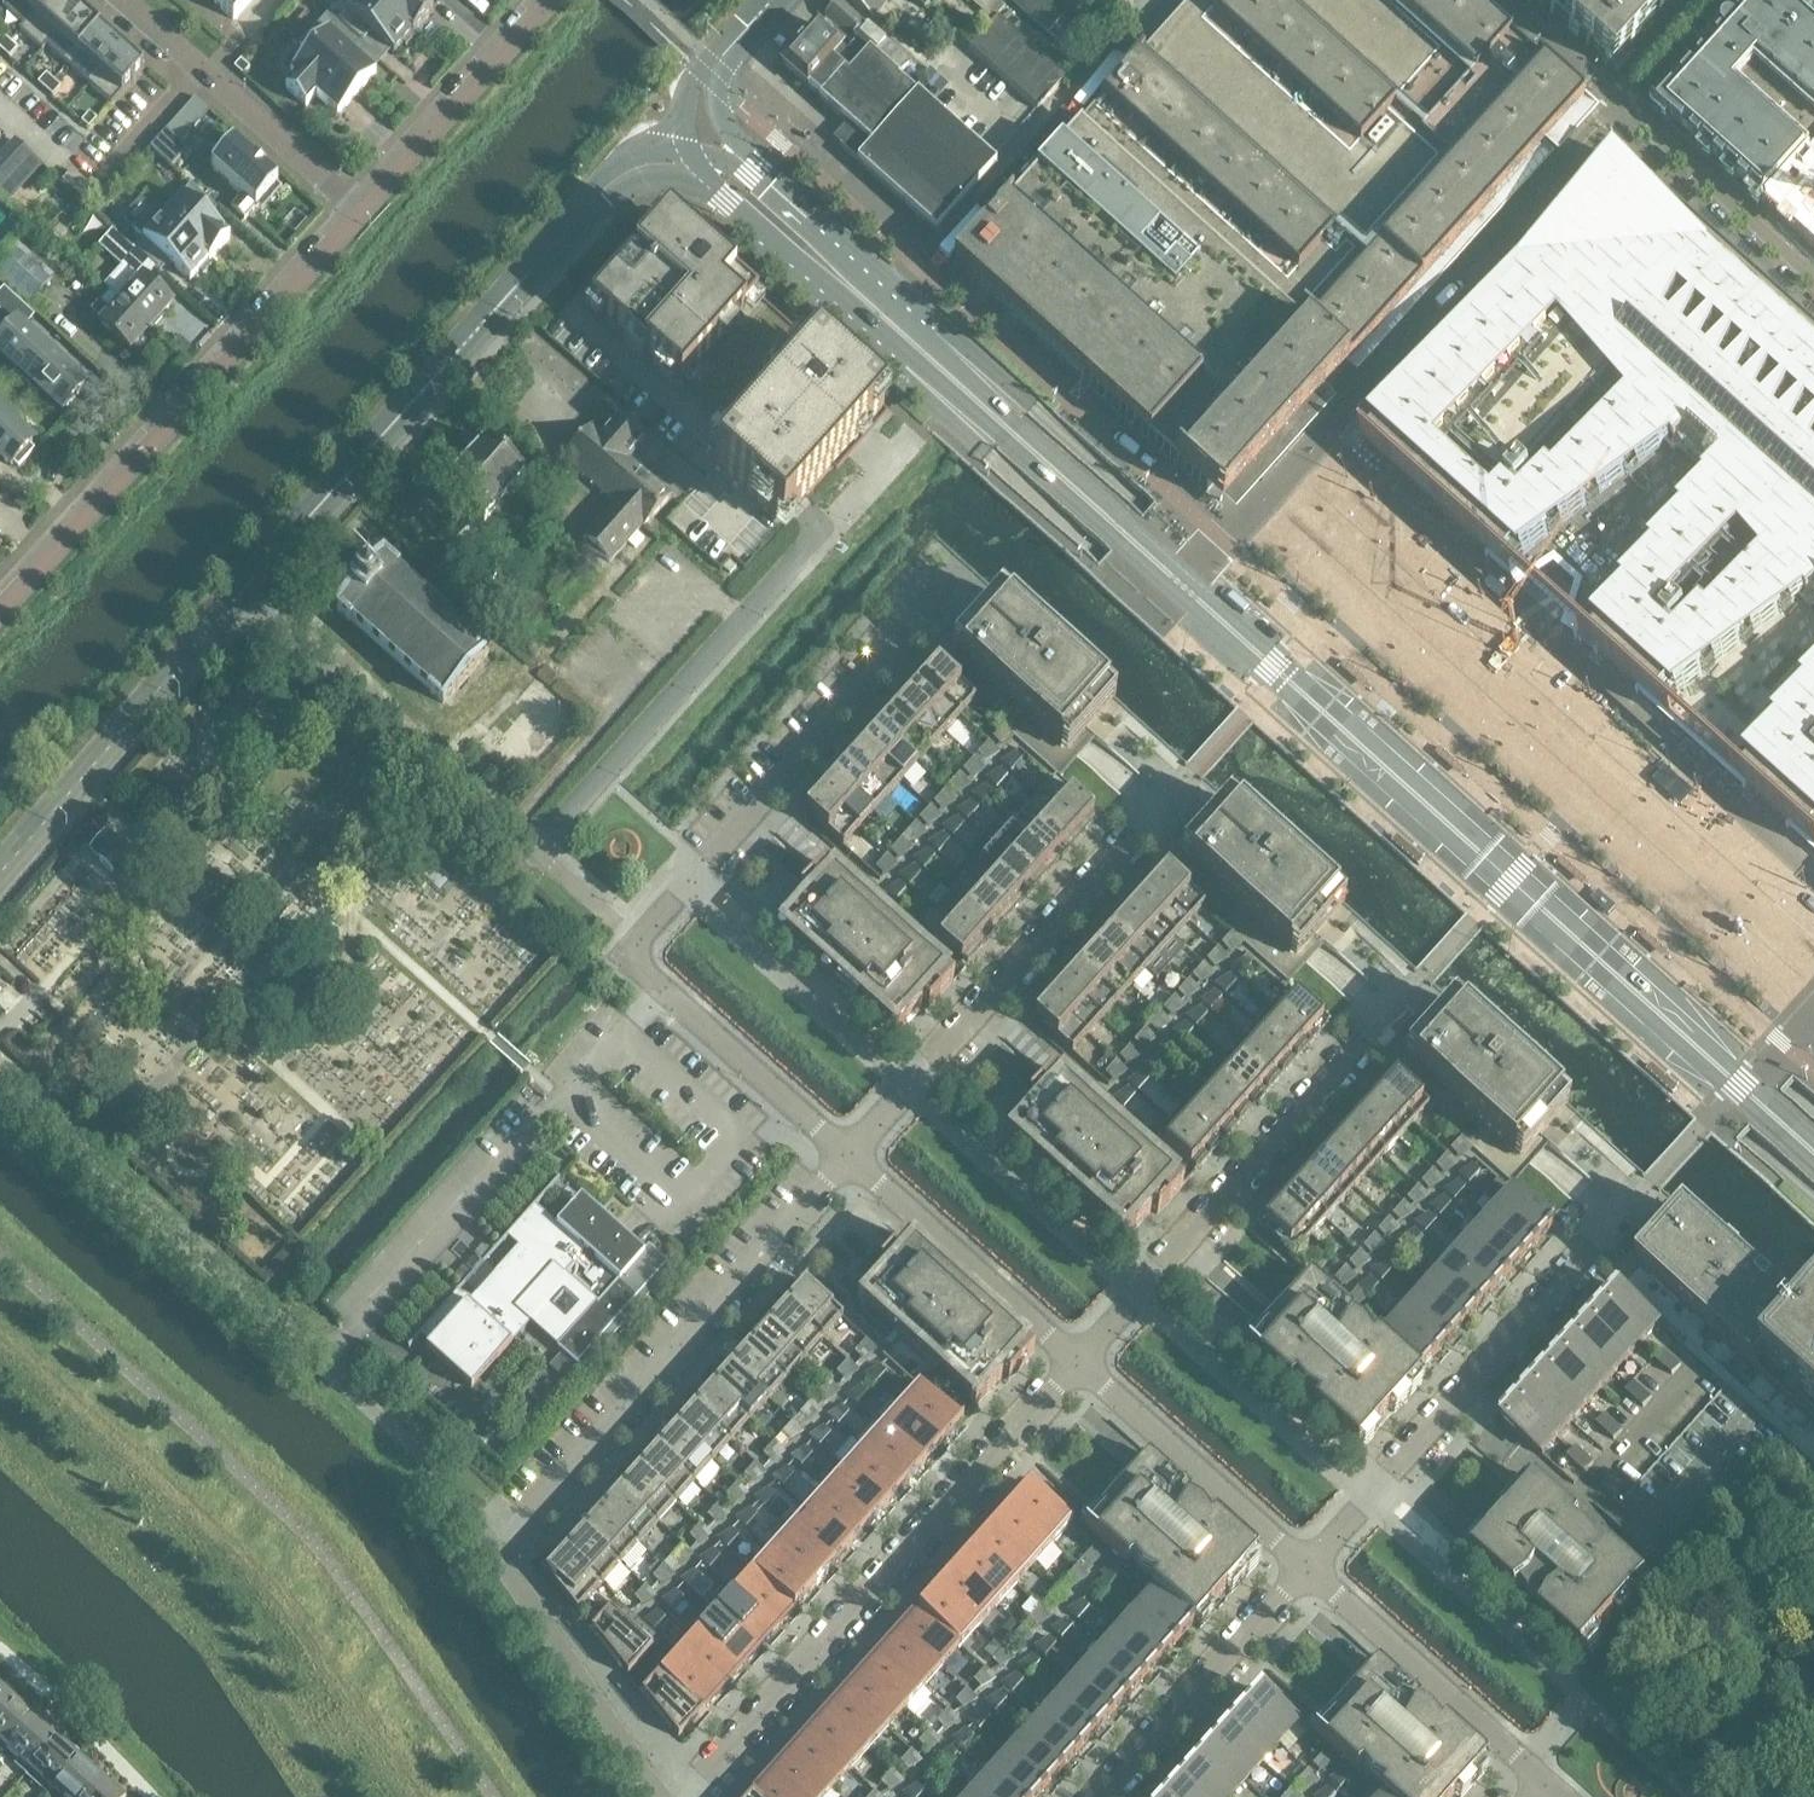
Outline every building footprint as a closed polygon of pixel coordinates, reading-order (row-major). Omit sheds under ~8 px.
[(3,9),(23,26),(19,31),(20,32),(48,0),(11,0),(3,9)] [(20,32),(41,51),(77,10),(66,0),(48,0),(20,32)] [(213,2),(234,20),(251,0),(215,0),(213,2)] [(373,36),(393,54),(403,44),(406,47),(415,38),(411,35),(412,33),(375,0),(341,0),(337,4),(346,11),(337,21),(364,46),(373,36)] [(412,33),(413,34),(433,12),(419,0),(375,0),(412,33)] [(885,0),(856,0),(872,15),(885,0)] [(935,20),(945,9),(936,0),(913,0),(935,20)] [(954,264),(1207,492),(1216,482),(1221,484),(1227,484),(1232,480),(1235,475),(1235,469),(1232,464),(1238,457),(1253,470),(1320,397),(1582,103),(1468,0),(1192,0),(954,264)] [(993,22),(969,49),(1037,110),(1066,78),(1073,70),(1004,9),(1004,8),(995,0),(969,0),(993,22)] [(1075,30),(1042,0),(1009,0),(1061,46),(1075,30)] [(1613,65),(1654,19),(1633,0),(1537,0),(1613,65)] [(1661,10),(1670,0),(1650,0),(1661,10)] [(1793,0),(1759,0),(1738,23),(1727,24),(1722,26),(1721,29),(1719,34),(1718,39),(1720,43),(1660,109),(1764,203),(1770,197),(1771,198),(1813,149),(1813,19),(1793,0)] [(823,17),(849,40),(850,41),(851,40),(855,43),(846,52),(816,24),(781,63),(806,86),(807,85),(820,97),(819,98),(853,127),(838,144),(935,232),(996,165),(898,76),(909,64),(838,1),(823,17)] [(46,47),(46,48),(67,66),(99,30),(77,10),(41,51),(42,52),(46,47)] [(308,53),(357,95),(376,74),(355,55),(364,46),(337,21),(328,14),(300,46),(308,53)] [(99,30),(67,66),(88,85),(121,49),(99,30)] [(10,42),(3,36),(0,39),(0,50),(2,51),(10,42)] [(17,49),(10,42),(2,51),(9,58),(17,49)] [(121,49),(88,85),(111,105),(143,69),(121,49)] [(285,89),(306,107),(315,97),(337,117),(357,95),(308,53),(290,74),(295,78),(285,89)] [(45,90),(53,81),(46,74),(38,83),(45,90)] [(61,87),(53,81),(45,90),(53,96),(61,87)] [(197,96),(152,143),(176,165),(220,117),(197,96)] [(89,113),(81,122),(89,129),(97,119),(89,113)] [(32,158),(15,141),(0,157),(0,192),(32,158)] [(233,144),(211,168),(242,196),(231,208),(244,220),(277,184),(265,173),(266,172),(254,162),(254,163),(233,144)] [(1767,206),(1813,248),(1813,153),(1767,206)] [(1617,158),(1557,261),(1558,261),(1551,275),(1544,291),(1528,303),(1457,355),(1445,344),(1358,441),(1434,509),(1436,507),(1485,550),(1471,565),(1581,664),(1594,649),(1637,687),(1624,702),(1730,797),(1741,784),(1745,788),(1747,785),(1790,824),(1788,826),(1813,850),(1813,323),(1668,192),(1662,198),(1617,158)] [(63,182),(80,197),(83,194),(89,187),(72,172),(72,171),(68,176),(63,182)] [(229,239),(208,220),(217,209),(191,186),(163,217),(208,261),(210,262),(229,239)] [(109,227),(74,196),(60,212),(94,243),(99,237),(109,227)] [(208,261),(163,217),(155,210),(135,232),(143,240),(134,250),(153,267),(160,273),(169,263),(190,281),(208,261)] [(640,250),(593,304),(606,315),(603,318),(611,324),(641,351),(680,386),(740,438),(714,467),(747,497),(780,527),(798,507),(807,497),(877,416),(882,410),(861,391),(817,352),(757,299),(722,267),(670,223),(660,235),(656,232),(640,250)] [(105,286),(154,328),(164,317),(162,315),(173,303),(144,278),(153,267),(134,250),(109,227),(99,237),(104,242),(99,247),(122,268),(105,286)] [(35,298),(51,281),(8,243),(0,252),(0,282),(28,307),(35,298)] [(143,340),(154,328),(105,286),(104,288),(121,303),(112,313),(100,302),(92,312),(103,323),(102,324),(131,350),(141,339),(143,340)] [(19,369),(15,373),(39,395),(42,391),(62,409),(84,386),(21,328),(32,317),(4,291),(0,296),(0,311),(2,312),(0,314),(0,352),(19,369)] [(563,457),(613,501),(581,537),(608,561),(673,488),(633,453),(646,438),(633,426),(640,419),(627,408),(621,415),(619,414),(601,435),(591,426),(563,457)] [(15,470),(33,450),(29,447),(32,443),(0,413),(0,456),(15,470)] [(459,499),(455,503),(450,509),(468,526),(477,516),(484,521),(523,477),(485,443),(445,487),(459,499)] [(476,641),(474,642),(413,588),(394,570),(395,569),(382,558),(367,575),(363,573),(356,581),(348,590),(351,593),(336,610),(349,622),(350,621),(430,692),(429,693),(442,705),(489,653),(476,641)] [(1000,595),(937,665),(976,700),(1003,724),(1015,735),(1060,776),(1123,706),(1000,595)] [(960,716),(976,700),(937,665),(922,682),(960,716)] [(946,733),(960,716),(922,682),(907,698),(946,733)] [(931,749),(946,733),(907,698),(893,714),(931,749)] [(917,765),(931,749),(893,714),(878,731),(917,765)] [(1015,735),(1003,724),(992,737),(1000,744),(1015,735)] [(1617,725),(1603,735),(1613,748),(1627,739),(1617,725)] [(864,747),(902,781),(917,765),(878,731),(864,747)] [(1000,752),(988,741),(976,754),(985,761),(1000,752)] [(849,763),(888,797),(902,781),(864,747),(849,763)] [(1015,752),(1000,761),(1012,772),(1023,759),(1015,752)] [(986,769),(974,758),(963,770),(971,778),(986,769)] [(873,814),(888,797),(849,763),(835,779),(873,814)] [(1672,763),(1658,774),(1681,804),(1695,792),(1672,763)] [(984,778),(996,789),(1007,776),(999,769),(984,778)] [(971,785),(959,774),(948,786),(956,794),(971,785)] [(859,830),(873,814),(835,779),(820,795),(859,830)] [(1078,832),(1093,815),(1055,781),(1040,798),(1078,832)] [(985,785),(970,794),(982,804),(993,792),(985,785)] [(957,801),(945,790),(934,803),(942,810),(957,801)] [(843,847),(859,830),(820,795),(805,812),(843,847)] [(1063,848),(1078,832),(1040,798),(1025,814),(1063,848)] [(956,810),(968,821),(979,808),(971,801),(956,810)] [(1229,801),(1166,871),(1204,905),(1205,905),(1289,981),(1306,963),(1307,962),(1325,942),(1326,941),(1352,911),(1229,801)] [(943,818),(931,807),(920,819),(928,827),(943,818)] [(1049,864),(1063,848),(1025,814),(1011,830),(1049,864)] [(956,818),(941,826),(953,837),(964,825),(956,818)] [(929,834),(917,823),(906,835),(914,843),(929,834)] [(1034,881),(1049,864),(1011,830),(996,846),(1034,881)] [(123,881),(139,864),(128,854),(130,851),(116,839),(114,842),(103,832),(88,849),(99,858),(97,861),(111,873),(112,871),(123,881)] [(941,834),(925,842),(937,853),(948,841),(941,834)] [(915,850),(903,839),(892,851),(900,859),(915,850)] [(1020,897),(1034,881),(996,846),(982,863),(1020,897)] [(927,850),(912,858),(924,869),(935,857),(927,850)] [(843,856),(780,926),(897,1032),(925,1002),(929,1006),(927,1009),(928,1009),(966,967),(961,962),(923,928),(843,856)] [(900,866),(888,856),(877,868),(885,875),(900,866)] [(1005,913),(1020,897),(982,863),(967,879),(1005,913)] [(914,866),(899,875),(910,885),(921,873),(914,866)] [(1204,905),(1166,871),(1151,888),(1190,922),(1205,905),(1204,905)] [(990,929),(1005,913),(967,879),(953,895),(990,929)] [(899,882),(884,891),(896,902),(907,889),(899,882)] [(1176,938),(1190,922),(1151,888),(1137,904),(1176,938)] [(976,945),(990,929),(953,895),(938,911),(976,945)] [(1161,954),(1176,938),(1137,904),(1122,920),(1161,954)] [(961,962),(976,945),(938,911),(923,928),(961,962)] [(1147,970),(1161,954),(1122,920),(1107,936),(1147,970)] [(1244,942),(1232,931),(1221,944),(1229,951),(1244,942)] [(1131,987),(1147,970),(1107,936),(1093,953),(1131,987)] [(1229,958),(1217,947),(1206,960),(1214,967),(1229,958)] [(1117,1003),(1131,987),(1093,953),(1078,969),(1117,1003)] [(1243,960),(1228,968),(1240,979),(1251,967),(1243,960)] [(1215,975),(1203,964),(1192,977),(1200,984),(1215,975)] [(1102,1020),(1117,1003),(1078,969),(1064,985),(1102,1020)] [(1228,975),(1213,984),(1225,994),(1236,982),(1228,975)] [(1201,990),(1189,980),(1177,992),(1185,999),(1201,990)] [(1088,1036),(1102,1020),(1064,985),(1049,1001),(1088,1036)] [(1284,986),(1269,1003),(1312,1043),(1327,1026),(1284,986)] [(1214,990),(1199,999),(1210,1010),(1221,997),(1214,990)] [(1171,1015),(1186,1006),(1174,996),(1163,1008),(1171,1015)] [(1073,1053),(1088,1036),(1049,1001),(1034,1018),(1073,1053)] [(1453,1002),(1390,1072),(1428,1106),(1461,1136),(1473,1147),(1513,1182),(1529,1164),(1530,1163),(1548,1143),(1549,1142),(1576,1112),(1453,1002)] [(1269,1003),(1254,1020),(1297,1059),(1312,1043),(1269,1003)] [(1200,1007),(1184,1016),(1196,1027),(1207,1014),(1200,1007)] [(1172,1023),(1160,1012),(1149,1025),(1157,1032),(1172,1023)] [(1254,1020),(1240,1036),(1283,1075),(1297,1059),(1254,1020)] [(1184,1022),(1169,1031),(1181,1042),(1192,1029),(1184,1022)] [(1157,1039),(1145,1028),(1134,1041),(1142,1048),(1157,1039)] [(1240,1036),(1225,1052),(1268,1091),(1283,1075),(1240,1036)] [(1170,1038),(1154,1047),(1166,1058),(1177,1045),(1170,1038)] [(1128,1064),(1143,1056),(1131,1045),(1119,1057),(1128,1064)] [(1225,1052),(1211,1068),(1254,1107),(1268,1091),(1225,1052)] [(1155,1054),(1140,1063),(1152,1074),(1163,1061),(1155,1054)] [(1157,1215),(1195,1173),(1152,1134),(1072,1061),(1009,1132),(1127,1238),(1154,1208),(1158,1212),(1156,1214),(1157,1215)] [(1116,1061),(1104,1073),(1112,1080),(1128,1071),(1116,1061)] [(1211,1068),(1196,1084),(1239,1124),(1254,1107),(1211,1068)] [(1141,1072),(1126,1080),(1138,1091),(1149,1079),(1141,1072)] [(1428,1106),(1390,1072),(1375,1089),(1413,1123),(1428,1106)] [(1196,1084),(1181,1101),(1225,1140),(1239,1124),(1196,1084)] [(1127,1087),(1112,1096),(1124,1106),(1135,1094),(1127,1087)] [(1399,1139),(1413,1123),(1375,1089),(1360,1105),(1399,1139)] [(1181,1101),(1167,1117),(1210,1156),(1225,1140),(1181,1101)] [(1384,1156),(1399,1139),(1360,1105),(1346,1121),(1384,1156)] [(1167,1117),(1152,1134),(1195,1173),(1210,1156),(1167,1117)] [(1370,1172),(1384,1156),(1346,1121),(1331,1137),(1370,1172)] [(1473,1147),(1461,1136),(1450,1149),(1458,1156),(1473,1147)] [(1355,1188),(1370,1172),(1331,1137),(1317,1153),(1355,1188)] [(1341,1204),(1355,1188),(1317,1153),(1302,1170),(1341,1204)] [(1459,1164),(1447,1153),(1435,1166),(1443,1173),(1459,1164)] [(1480,1170),(1473,1163),(1457,1172),(1469,1183),(1480,1170)] [(1326,1220),(1341,1204),(1302,1170),(1288,1186),(1326,1220)] [(1444,1180),(1432,1170),(1421,1182),(1429,1189),(1444,1180)] [(643,1254),(580,1198),(557,1225),(535,1206),(558,1180),(557,1178),(502,1241),(503,1242),(507,1238),(517,1246),(470,1301),(449,1291),(448,1293),(455,1296),(407,1350),(408,1351),(420,1338),(429,1346),(465,1305),(510,1346),(513,1343),(517,1348),(519,1347),(514,1341),(529,1325),(582,1372),(583,1371),(674,1268),(650,1246),(643,1254)] [(1465,1186),(1458,1179),(1442,1188),(1454,1198),(1465,1186)] [(1312,1236),(1326,1220),(1288,1186),(1273,1202),(1312,1236)] [(1430,1196),(1418,1186),(1407,1198),(1415,1205),(1430,1196)] [(1512,1192),(1497,1209),(1536,1244),(1551,1227),(1512,1192)] [(1451,1202),(1444,1195),(1428,1204),(1440,1214),(1451,1202)] [(1296,1253),(1312,1236),(1273,1202),(1258,1219),(1296,1253)] [(1403,1202),(1392,1215),(1400,1222),(1415,1213),(1403,1202)] [(1497,1209),(1482,1225),(1521,1260),(1536,1244),(1497,1209)] [(1807,1320),(1688,1213),(1620,1289),(1659,1324),(1726,1385),(1782,1434),(1813,1463),(1813,1312),(1807,1320)] [(1435,1221),(1427,1214),(1412,1223),(1424,1233),(1435,1221)] [(1401,1229),(1389,1218),(1378,1231),(1386,1238),(1401,1229)] [(1482,1225),(1468,1242),(1507,1276),(1521,1260),(1482,1225)] [(1422,1236),(1414,1229),(1399,1238),(1410,1248),(1422,1236)] [(1386,1245),(1374,1234),(1363,1247),(1371,1254),(1386,1245)] [(885,1270),(857,1302),(858,1302),(861,1299),(903,1337),(900,1340),(925,1363),(928,1359),(977,1404),(974,1407),(975,1408),(1004,1377),(1009,1381),(1034,1353),(905,1237),(880,1265),(885,1270)] [(1468,1242),(1453,1258),(1492,1293),(1507,1276),(1468,1242)] [(1406,1251),(1399,1244),(1383,1253),(1395,1264),(1406,1251)] [(1372,1262),(1360,1251),(1349,1263),(1357,1271),(1372,1262)] [(1453,1258),(1439,1274),(1478,1309),(1492,1293),(1453,1258)] [(1392,1268),(1384,1261),(1369,1269),(1381,1280),(1392,1268)] [(1358,1279),(1346,1268),(1335,1281),(1343,1288),(1358,1279)] [(1273,1307),(1278,1311),(1263,1328),(1262,1329),(1249,1344),(1248,1345),(1361,1447),(1423,1378),(1419,1374),(1380,1339),(1305,1271),(1273,1307)] [(1439,1274),(1424,1290),(1463,1325),(1478,1309),(1439,1274)] [(843,1317),(800,1279),(781,1300),(824,1339),(843,1317)] [(1375,1286),(1367,1279),(1352,1288),(1364,1299),(1375,1286)] [(1620,1289),(1605,1306),(1644,1341),(1659,1324),(1620,1289)] [(1424,1290),(1410,1306),(1449,1341),(1463,1325),(1424,1290)] [(805,1359),(824,1339),(781,1300),(763,1321),(805,1359)] [(465,1305),(429,1346),(425,1351),(470,1391),(511,1346),(510,1346),(465,1305)] [(1410,1306),(1395,1322),(1434,1358),(1449,1341),(1410,1306)] [(1630,1358),(1644,1341),(1605,1306),(1590,1322),(1630,1358)] [(787,1380),(805,1359),(763,1321),(744,1341),(787,1380)] [(1380,1339),(1419,1374),(1434,1358),(1395,1322),(1380,1339)] [(1615,1374),(1630,1358),(1590,1322),(1576,1338),(1615,1374)] [(1601,1390),(1615,1374),(1576,1338),(1561,1355),(1601,1390)] [(866,1339),(855,1352),(863,1359),(878,1350),(866,1339)] [(768,1400),(787,1380),(744,1341),(726,1362),(768,1400)] [(1673,1358),(1664,1350),(1655,1360),(1664,1367),(1673,1358)] [(1586,1406),(1601,1390),(1561,1355),(1547,1371),(1586,1406)] [(1681,1365),(1673,1358),(1664,1367),(1673,1375),(1681,1365)] [(848,1360),(837,1372),(845,1380),(860,1371),(848,1360)] [(750,1421),(768,1400),(726,1362),(707,1382),(750,1421)] [(886,1372),(878,1365),(863,1373),(875,1384),(886,1372)] [(1571,1422),(1586,1406),(1547,1371),(1532,1387),(1571,1422)] [(829,1381),(818,1394),(826,1401),(841,1392),(829,1381)] [(732,1441),(750,1421),(707,1382),(689,1403),(732,1441)] [(1644,1390),(1635,1382),(1626,1392),(1635,1400),(1644,1390)] [(866,1391),(859,1384),(843,1393),(855,1403),(866,1391)] [(918,1385),(899,1406),(942,1444),(961,1424),(962,1423),(918,1385)] [(1605,1486),(1579,1515),(1651,1580),(1782,1434),(1726,1385),(1622,1502),(1605,1486)] [(1557,1439),(1571,1422),(1532,1387),(1518,1403),(1557,1439)] [(1652,1398),(1644,1390),(1635,1400),(1644,1407),(1652,1398)] [(810,1401),(799,1414),(807,1421),(822,1412),(810,1401)] [(713,1462),(732,1441),(689,1403),(670,1424),(713,1462)] [(1518,1403),(1502,1420),(1542,1455),(1557,1439),(1518,1403)] [(824,1414),(836,1424),(847,1412),(840,1405),(824,1414)] [(881,1427),(924,1465),(942,1444),(899,1406),(881,1427)] [(1614,1423),(1606,1415),(1597,1425),(1606,1432),(1614,1423)] [(804,1433),(792,1422),(781,1434),(789,1441),(804,1433)] [(1623,1430),(1614,1423),(1606,1432),(1614,1440),(1623,1430)] [(694,1482),(713,1462),(670,1424),(652,1444),(694,1482)] [(822,1425),(806,1434),(818,1444),(829,1432),(822,1425)] [(906,1485),(924,1465),(881,1427),(862,1447),(906,1485)] [(774,1442),(763,1454),(771,1462),(786,1453),(774,1442)] [(676,1503),(694,1482),(652,1444),(634,1464),(676,1503)] [(810,1452),(802,1445),(787,1454),(799,1464),(810,1452)] [(887,1506),(906,1485),(862,1447),(844,1468),(887,1506)] [(1585,1455),(1577,1447),(1568,1457),(1577,1465),(1585,1455)] [(1156,1590),(1194,1624),(1257,1554),(1148,1455),(1084,1527),(1155,1591),(1156,1590)] [(1594,1463),(1585,1455),(1577,1465),(1585,1472),(1594,1463)] [(756,1463),(744,1475),(753,1483),(768,1474),(756,1463)] [(658,1523),(676,1503),(634,1464),(615,1485),(658,1523)] [(781,1485),(792,1472),(784,1465),(769,1474),(781,1485)] [(869,1526),(887,1506),(844,1468),(825,1488),(869,1526)] [(738,1483),(726,1496),(735,1503),(750,1494),(738,1483)] [(1649,1581),(1539,1483),(1475,1554),(1585,1652),(1649,1581)] [(1009,1505),(1053,1544),(1072,1523),(1028,1484),(1009,1505)] [(639,1544),(658,1523),(615,1485),(597,1506),(639,1544)] [(774,1493),(767,1486),(751,1494),(763,1505),(774,1493)] [(850,1547),(869,1526),(825,1488),(807,1509),(850,1547)] [(719,1503),(707,1516),(716,1523),(731,1514),(719,1503)] [(1053,1544),(1009,1505),(991,1526),(1034,1565),(1053,1544)] [(621,1564),(639,1544),(597,1506),(578,1526),(621,1564)] [(745,1527),(756,1514),(748,1507),(733,1516),(745,1527)] [(832,1568),(850,1547),(807,1509),(789,1529),(832,1568)] [(701,1524),(690,1536),(698,1544),(713,1535),(701,1524)] [(602,1585),(621,1564),(578,1526),(560,1547),(602,1585)] [(1016,1585),(1034,1565),(991,1526),(973,1546),(1016,1585)] [(738,1535),(730,1528),(715,1537),(727,1547),(738,1535)] [(813,1588),(832,1568),(789,1529),(770,1550),(813,1588)] [(682,1545),(671,1557),(679,1564),(694,1555),(682,1545)] [(1108,1556),(1096,1545),(1084,1558),(1093,1565),(1108,1556)] [(998,1606),(1016,1585),(973,1546),(954,1567),(998,1606)] [(577,1613),(602,1585),(560,1547),(540,1568),(577,1613)] [(707,1568),(718,1556),(710,1549),(695,1557),(707,1568)] [(795,1609),(813,1588),(770,1550),(752,1570),(795,1609)] [(1120,1569),(1113,1562),(1097,1570),(1109,1581),(1120,1569)] [(665,1565),(653,1577),(662,1585),(677,1576),(665,1565)] [(1088,1577),(1076,1566),(1065,1579),(1073,1586),(1088,1577)] [(979,1626),(998,1606),(954,1567),(936,1587),(979,1626)] [(688,1589),(699,1576),(691,1569),(676,1578),(688,1589)] [(776,1629),(795,1609),(752,1570),(733,1591),(776,1629)] [(1092,1599),(1103,1587),(1096,1580),(1080,1589),(1092,1599)] [(646,1586),(635,1598),(643,1606),(658,1597),(646,1586)] [(960,1647),(979,1626),(936,1587),(918,1608),(960,1647)] [(1071,1597),(1059,1587),(1048,1599),(1056,1606),(1071,1597)] [(681,1596),(673,1589),(658,1597),(670,1608),(681,1596)] [(1177,1643),(1194,1624),(1156,1590),(1155,1591),(1139,1609),(1177,1643)] [(715,1611),(758,1650),(776,1629),(733,1591),(715,1611)] [(1087,1606),(1079,1599),(1064,1608),(1076,1618),(1087,1606)] [(1051,1618),(1039,1607),(1028,1620),(1036,1627),(1051,1618)] [(942,1667),(960,1647),(918,1608),(899,1629),(942,1667)] [(591,1630),(627,1676),(652,1648),(610,1609),(591,1630)] [(1177,1643),(1139,1609),(1123,1628),(1160,1662),(1177,1643)] [(663,1617),(656,1610),(640,1618),(652,1629),(663,1617)] [(696,1632),(739,1670),(758,1650),(715,1611),(696,1632)] [(1071,1625),(1063,1618),(1048,1626),(1060,1637),(1071,1625)] [(1033,1638),(1021,1628),(1010,1640),(1018,1647),(1033,1638)] [(1160,1662),(1123,1628),(1106,1646),(1144,1680),(1160,1662)] [(924,1688),(942,1667),(899,1629),(881,1649),(924,1688)] [(678,1652),(721,1691),(739,1670),(696,1632),(678,1652)] [(1043,1655),(1054,1643),(1046,1636),(1031,1644),(1043,1655)] [(1144,1680),(1106,1646),(1090,1664),(1127,1698),(1144,1680)] [(1014,1659),(1002,1648),(991,1661),(999,1668),(1014,1659)] [(905,1708),(924,1688),(881,1649),(862,1670),(905,1708)] [(703,1711),(721,1691),(678,1652),(660,1673),(703,1711)] [(1026,1674),(1037,1662),(1030,1655),(1014,1664),(1026,1674)] [(1385,1796),(1386,1796),(1453,1796),(1486,1759),(1377,1661),(1313,1732),(1385,1796)] [(1127,1698),(1090,1664),(1073,1683),(1111,1717),(1127,1698)] [(996,1679),(984,1668),(973,1681),(981,1688),(996,1679)] [(887,1729),(905,1708),(862,1670),(844,1690),(887,1729)] [(1010,1691),(1022,1679),(1014,1672),(999,1681),(1010,1691)] [(641,1693),(678,1738),(703,1711),(660,1673),(641,1693)] [(1111,1717),(1073,1683),(1057,1701),(1094,1735),(1111,1717)] [(0,1687),(0,1710),(11,1697),(0,1687)] [(978,1700),(966,1689),(955,1702),(963,1709),(978,1700)] [(868,1750),(887,1729),(844,1690),(825,1711),(868,1750)] [(994,1710),(1005,1698),(997,1691),(982,1699),(994,1710)] [(1295,1725),(1258,1691),(1241,1710),(1278,1744),(1295,1725)] [(11,1697),(0,1710),(0,1750),(3,1752),(34,1718),(11,1697)] [(1094,1735),(1057,1701),(1040,1719),(1078,1753),(1094,1735)] [(959,1720),(947,1709),(936,1722),(944,1729),(959,1720)] [(988,1716),(980,1709),(965,1718),(977,1728),(988,1716)] [(1262,1762),(1278,1744),(1241,1710),(1224,1728),(1262,1762)] [(850,1770),(868,1750),(825,1711),(807,1731),(850,1770)] [(57,1738),(34,1718),(3,1752),(3,1753),(8,1748),(19,1758),(14,1763),(25,1773),(57,1738)] [(1078,1753),(1040,1719),(1024,1738),(1062,1772),(1078,1753)] [(961,1748),(972,1735),(964,1728),(949,1737),(961,1748)] [(1245,1780),(1262,1762),(1224,1728),(1208,1747),(1245,1780)] [(832,1790),(850,1770),(807,1731),(789,1752),(832,1790)] [(941,1741),(929,1731),(918,1743),(926,1750),(941,1741)] [(79,1759),(57,1738),(25,1773),(48,1793),(79,1759)] [(1062,1772),(1024,1738),(1007,1756),(1045,1790),(1062,1772)] [(943,1766),(954,1753),(947,1746),(931,1755),(943,1766)] [(1245,1780),(1208,1747),(1191,1765),(1227,1796),(1230,1796),(1245,1780)] [(922,1761),(910,1751),(899,1763),(907,1770),(922,1761)] [(832,1790),(789,1752),(771,1772),(798,1796),(826,1796),(832,1790)] [(1323,1753),(1312,1766),(1320,1773),(1335,1764),(1323,1753)] [(1007,1756),(991,1774),(1016,1796),(1039,1796),(1045,1790),(1007,1756)] [(79,1759),(48,1793),(49,1794),(54,1790),(62,1796),(86,1796),(102,1779),(79,1759)] [(927,1785),(938,1772),(930,1765),(915,1774),(927,1785)] [(1191,1765),(1175,1783),(1190,1796),(1227,1796),(1191,1765)] [(1351,1775),(1343,1768),(1328,1777),(1340,1788),(1351,1775)] [(1320,1781),(1308,1770),(1297,1783),(1305,1790),(1320,1781)] [(771,1772),(752,1793),(757,1796),(798,1796),(771,1772)] [(904,1782),(892,1772),(881,1784),(889,1791),(904,1782)] [(991,1774),(974,1793),(979,1796),(1016,1796),(991,1774)] [(86,1796),(122,1796),(102,1779),(86,1796)] [(915,1782),(899,1791),(906,1796),(916,1796),(923,1789),(915,1782)] [(1175,1783),(1163,1796),(1190,1796),(1175,1783)] [(1333,1793),(1326,1787),(1311,1795),(1313,1796),(1330,1796),(1333,1793)] [(1291,1789),(1284,1796),(1300,1796),(1291,1789)]
